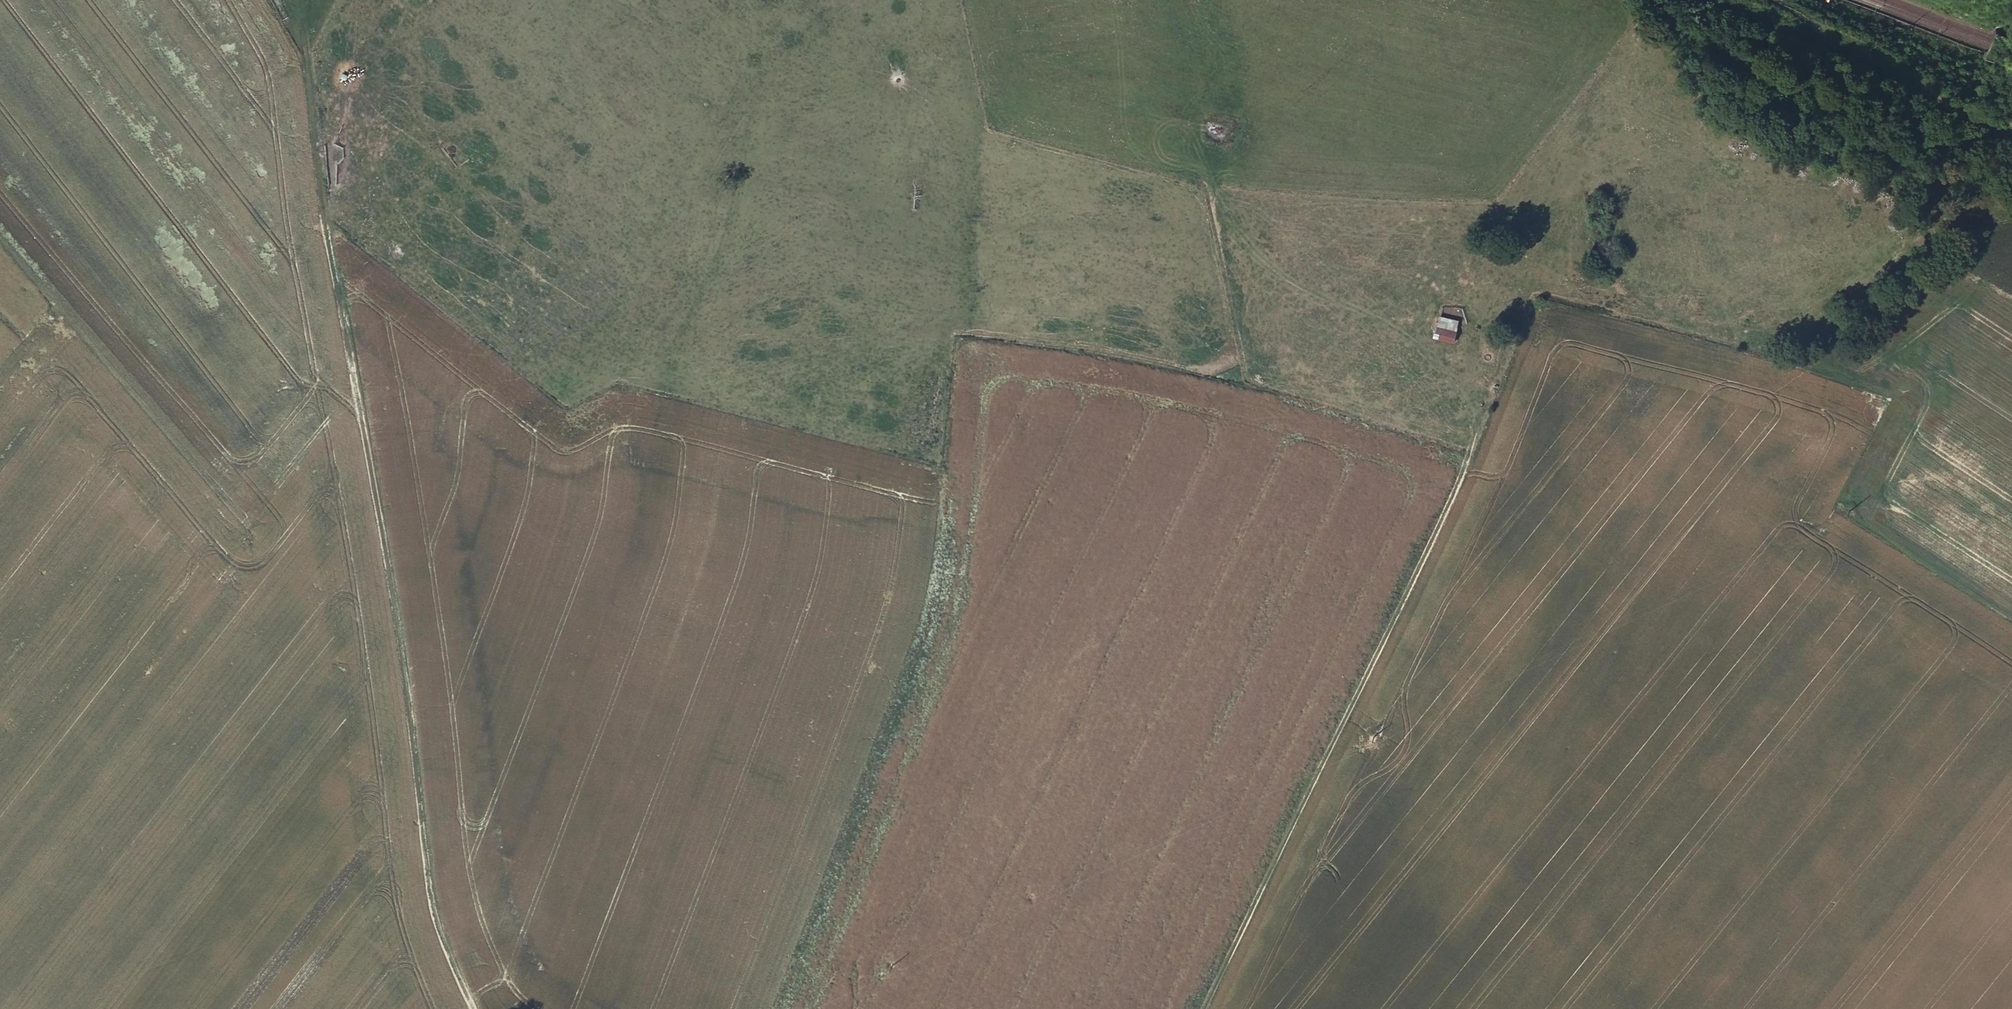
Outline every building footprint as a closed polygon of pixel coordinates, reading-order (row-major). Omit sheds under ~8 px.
[(1456,342),(1459,318),(1438,315),(1435,339),(1456,342)]
